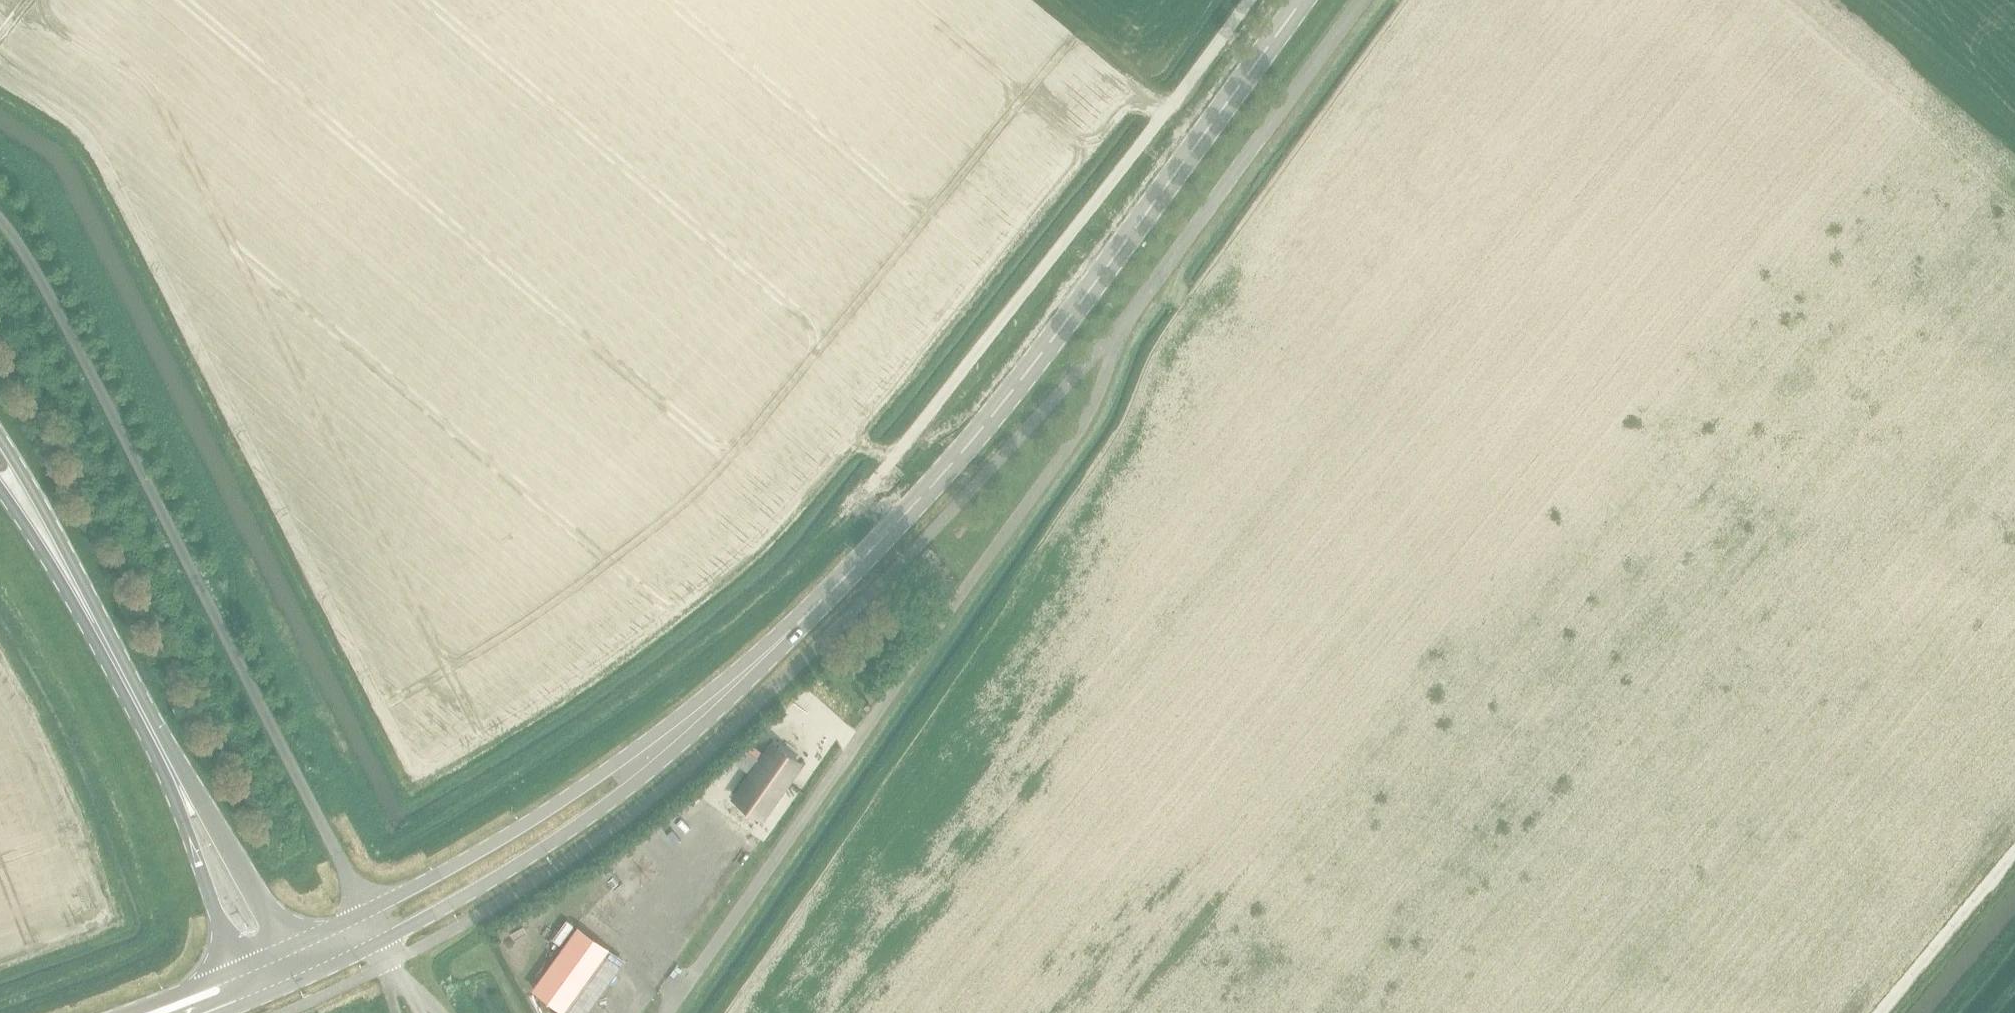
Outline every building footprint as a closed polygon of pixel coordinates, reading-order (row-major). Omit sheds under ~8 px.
[(776,747),(774,756),(813,766),(816,756),(776,747)] [(763,759),(726,810),(753,830),(790,780),(763,759)] [(563,1011),(606,953),(576,930),(533,989),(563,1011)] [(666,976),(674,966),(663,958),(656,968),(666,976)] [(584,1012),(624,1012),(626,1010),(599,991),(584,1012)]
